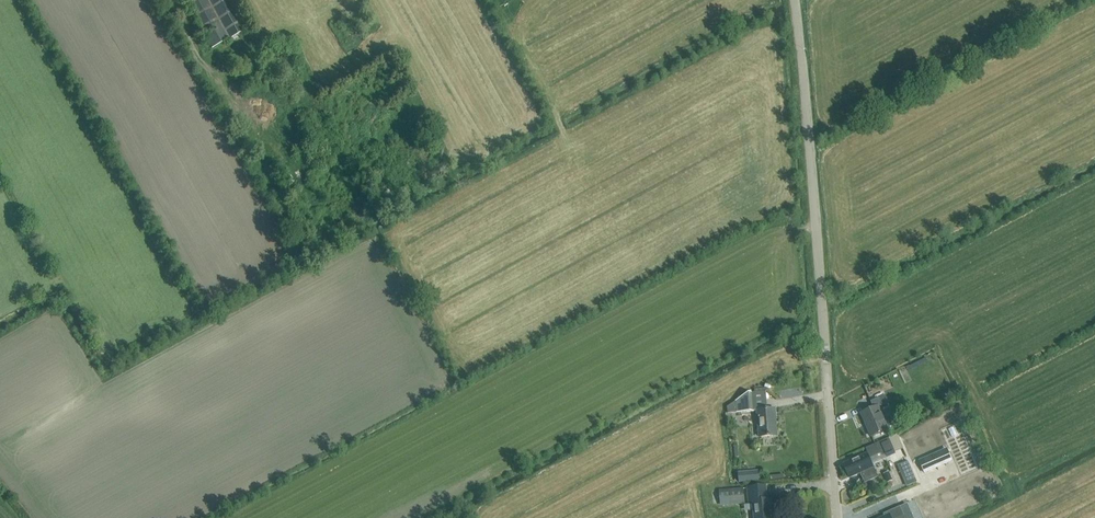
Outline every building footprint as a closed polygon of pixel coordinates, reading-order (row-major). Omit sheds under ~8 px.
[(183,0),(168,0),(176,15),(188,9),(183,0)] [(231,0),(185,0),(211,49),(247,30),(231,0)] [(749,393),(736,401),(728,407),(729,413),(753,411),(752,393),(749,393)] [(878,407),(889,403),(886,395),(871,402),(874,408),(861,413),(871,436),(888,429),(878,407)] [(760,437),(777,436),(775,409),(758,411),(760,437)] [(867,455),(844,465),(849,477),(860,472),(862,475),(874,470),(871,463),(890,454),(894,452),(891,445),(888,438),(866,448),(867,449),(869,454),(867,455)] [(943,450),(931,456),(937,468),(949,462),(943,450)] [(739,482),(759,481),(758,471),(738,472),(739,482)] [(892,480),(889,472),(884,474),(887,482),(892,480)] [(772,500),(767,500),(766,486),(748,488),(749,502),(753,502),(754,517),(773,517),(772,500)] [(964,509),(972,503),(960,487),(952,493),(964,509)] [(745,504),(744,488),(719,490),(720,506),(745,504)] [(883,517),(905,517),(900,507),(884,514),(885,517),(883,517)]
